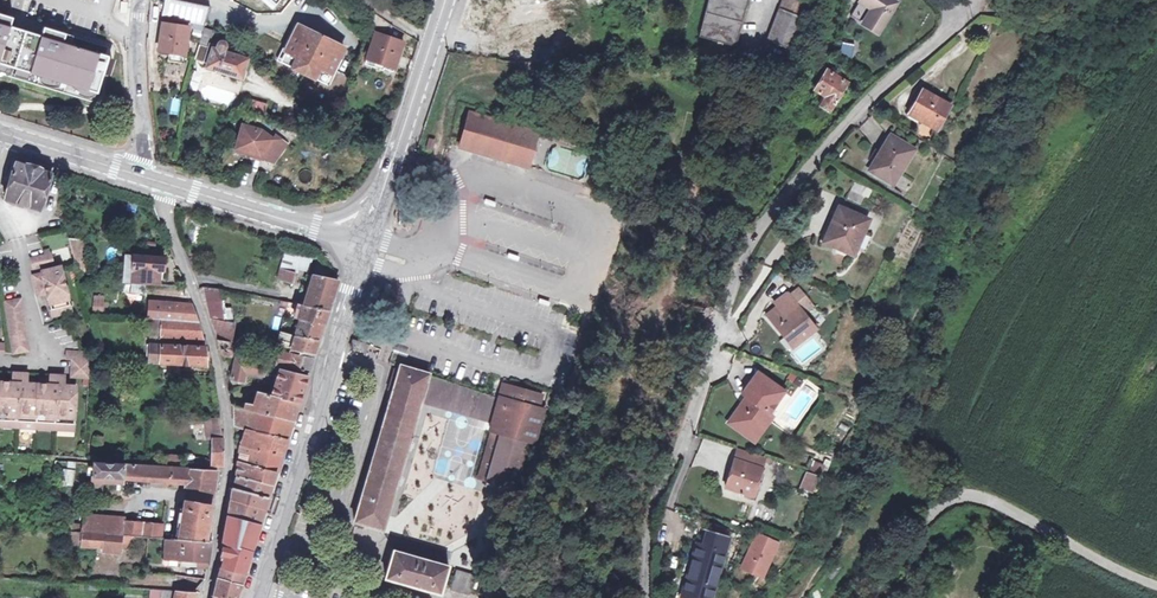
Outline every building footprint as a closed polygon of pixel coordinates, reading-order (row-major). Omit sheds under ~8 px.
[(204,23),(204,21),(207,7),(172,0),(167,0),(165,15),(204,23)] [(699,38),(735,49),(747,0),(709,0),(699,38)] [(759,67),(787,67),(793,52),(809,11),(811,4),(812,0),(783,0),(769,38),(762,58),(759,67)] [(889,0),(859,0),(871,9),(861,24),(874,33),(894,3),(889,0)] [(381,17),(376,12),(371,27),(389,33),(392,24),(381,17)] [(98,93),(109,57),(63,43),(65,34),(43,27),(41,36),(10,26),(12,18),(0,15),(0,63),(98,93)] [(189,26),(164,22),(159,49),(171,51),(185,53),(189,26)] [(344,49),(298,26),(289,43),(282,58),(294,64),(291,69),(316,81),(318,76),(328,81),(344,49)] [(224,54),(226,48),(225,46),(225,45),(223,43),(221,43),(219,44),(217,45),(210,43),(212,30),(203,27),(199,45),(209,49),(212,50),(207,68),(233,76),(235,71),(245,74),(249,63),(224,54)] [(402,46),(375,36),(366,59),(395,68),(402,46)] [(838,39),(834,53),(846,57),(850,43),(838,39)] [(205,62),(209,49),(199,45),(196,59),(205,62)] [(184,61),(185,53),(171,51),(170,59),(184,61)] [(831,114),(849,83),(832,74),(827,71),(815,91),(826,98),(821,108),(831,114)] [(908,111),(937,128),(951,104),(925,89),(917,102),(915,100),(908,111)] [(266,107),(250,102),(248,108),(264,112),(266,107)] [(524,129),(470,113),(460,149),(527,169),(538,133),(544,134),(546,128),(526,122),(524,129)] [(261,132),(243,127),(236,149),(249,153),(248,156),(272,163),(287,146),(276,138),(273,141),(261,132)] [(880,153),(869,170),(898,186),(924,146),(900,133),(886,156),(880,153)] [(52,174),(53,169),(17,158),(9,187),(5,199),(40,209),(52,174)] [(820,240),(853,254),(867,221),(840,210),(829,235),(822,234),(820,240)] [(83,239),(69,238),(79,278),(86,279),(87,266),(83,251),(83,243),(83,239)] [(290,248),(279,279),(286,282),(290,269),(298,250),(290,248)] [(299,272),(299,270),(305,253),(298,250),(290,269),(299,272)] [(305,253),(299,270),(307,273),(313,256),(305,253)] [(51,264),(48,255),(29,260),(31,270),(51,264)] [(165,259),(158,258),(134,255),(132,277),(123,276),(122,282),(158,285),(160,270),(164,271),(165,259)] [(134,255),(125,255),(123,276),(132,277),(134,255)] [(313,278),(305,306),(329,311),(335,292),(339,281),(334,271),(316,265),(313,278)] [(299,272),(290,269),(286,282),(294,284),(299,272)] [(59,270),(32,277),(36,294),(45,292),(51,317),(55,316),(53,309),(68,306),(59,270)] [(305,306),(313,278),(308,276),(305,289),(307,289),(302,305),(305,306)] [(222,289),(210,286),(211,319),(223,321),(222,289)] [(794,290),(787,294),(799,313),(806,308),(794,290)] [(799,313),(787,294),(775,303),(779,308),(766,316),(773,325),(777,322),(793,344),(811,331),(799,313)] [(93,313),(106,312),(105,295),(92,296),(93,313)] [(27,351),(18,301),(1,304),(10,354),(27,351)] [(163,303),(162,320),(173,321),(174,304),(163,303)] [(174,304),(173,321),(198,322),(192,305),(174,304)] [(325,324),(329,311),(305,306),(302,305),(298,304),(295,316),(302,318),(325,324)] [(70,312),(68,306),(53,309),(55,316),(70,312)] [(302,318),(297,335),(320,340),(323,331),(325,324),(302,318)] [(150,338),(204,340),(198,322),(173,321),(162,320),(152,319),(150,338)] [(214,330),(217,340),(231,343),(233,323),(223,321),(211,319),(214,330)] [(788,347),(793,344),(777,322),(773,325),(788,347)] [(297,335),(284,333),(282,342),(294,344),(297,335)] [(279,351),(314,358),(317,348),(318,344),(320,340),(297,335),(294,344),(282,342),(279,351)] [(242,344),(231,343),(217,340),(221,357),(235,359),(239,360),(242,344)] [(364,355),(378,360),(381,350),(352,341),(350,347),(365,352),(364,355)] [(799,359),(818,354),(815,344),(796,350),(799,359)] [(148,345),(146,362),(206,365),(212,366),(212,364),(208,364),(209,354),(206,353),(205,348),(148,345)] [(279,351),(276,366),(309,372),(311,365),(314,358),(279,351)] [(89,359),(82,352),(65,352),(65,360),(71,360),(70,376),(88,378),(89,359)] [(246,372),(264,375),(267,365),(239,360),(235,359),(231,379),(243,382),(246,372)] [(135,370),(136,362),(118,361),(118,369),(135,370)] [(354,521),(382,531),(421,402),(429,376),(429,375),(401,366),(401,367),(354,521)] [(281,369),(273,395),(300,401),(303,391),(308,376),(281,369)] [(26,375),(12,374),(12,383),(26,384),(26,375)] [(64,376),(50,376),(49,385),(63,386),(64,376)] [(421,402),(492,423),(499,399),(429,376),(421,402)] [(782,394),(755,376),(741,397),(746,400),(731,422),(734,430),(740,427),(754,435),(767,416),(763,413),(769,404),(774,407),(782,394)] [(75,387),(63,386),(49,385),(26,384),(12,383),(0,383),(0,421),(14,421),(13,428),(20,428),(21,421),(51,423),(50,430),(57,430),(58,423),(74,424),(75,387)] [(501,399),(504,399),(507,391),(542,401),(543,397),(505,386),(501,399)] [(545,411),(540,410),(542,401),(507,391),(504,399),(501,399),(494,424),(496,425),(480,480),(515,490),(529,444),(535,445),(545,411)] [(254,411),(294,420),(296,412),(300,401),(273,395),(260,392),(255,407),(245,404),(244,409),(254,411)] [(767,416),(774,407),(769,404),(763,413),(767,416)] [(235,427),(249,430),(254,411),(244,409),(233,406),(235,427)] [(254,411),(249,430),(287,440),(290,430),(294,420),(254,411)] [(771,419),(767,416),(754,435),(740,427),(734,430),(731,422),(727,428),(754,446),(771,419)] [(211,440),(223,440),(220,418),(205,420),(206,440),(211,440)] [(21,421),(20,428),(50,430),(51,423),(21,421)] [(287,440),(249,430),(244,447),(282,456),(285,447),(287,440)] [(205,461),(204,467),(223,468),(223,440),(211,440),(210,460),(205,461)] [(280,463),(282,456),(244,447),(241,447),(240,454),(257,456),(255,466),(277,472),(280,463)] [(754,494),(765,460),(739,452),(727,490),(757,500),(758,495),(754,494)] [(809,471),(821,475),(825,465),(812,461),(809,471)] [(255,466),(238,462),(236,477),(238,477),(272,485),(275,477),(277,472),(255,466)] [(123,479),(150,480),(149,486),(160,487),(161,481),(171,483),(179,484),(180,480),(188,480),(187,491),(200,494),(202,497),(212,499),(216,471),(93,464),(90,483),(122,484),(123,479)] [(61,485),(72,486),(74,470),(63,469),(61,485)] [(805,472),(800,490),(815,494),(820,476),(805,472)] [(238,477),(235,489),(268,498),(270,491),(272,485),(238,477)] [(232,488),(228,516),(260,524),(262,517),(266,504),(268,498),(235,489),(232,488)] [(210,509),(212,499),(202,497),(200,494),(187,491),(185,502),(199,505),(202,508),(210,509)] [(199,505),(185,502),(184,509),(180,540),(205,542),(210,509),(202,508),(199,505)] [(175,540),(180,540),(184,509),(179,509),(175,540)] [(228,516),(221,557),(224,558),(224,561),(221,570),(244,574),(247,564),(253,545),(260,524),(228,516)] [(82,534),(104,535),(120,536),(122,536),(124,521),(84,517),(82,534)] [(163,524),(124,521),(122,536),(148,538),(161,539),(163,524)] [(700,532),(696,547),(704,549),(709,535),(700,532)] [(83,546),(102,548),(104,535),(82,534),(67,533),(67,538),(78,539),(78,542),(83,544),(83,546)] [(120,536),(104,535),(102,548),(104,548),(104,553),(118,554),(120,536)] [(728,540),(709,535),(704,549),(696,547),(681,595),(676,594),(675,597),(715,597),(718,586),(713,585),(728,540)] [(776,543),(755,535),(741,566),(760,575),(776,543)] [(205,542),(180,540),(175,540),(166,539),(164,558),(180,560),(181,561),(198,563),(198,568),(206,569),(210,542),(205,542)] [(448,569),(394,552),(386,579),(440,595),(448,569)] [(244,574),(221,570),(218,581),(240,585),(242,579),(244,574)] [(475,577),(456,571),(451,590),(469,596),(475,577)] [(213,596),(220,597),(236,597),(238,592),(240,585),(218,581),(213,596)] [(196,593),(161,590),(159,597),(195,597),(196,593)]
